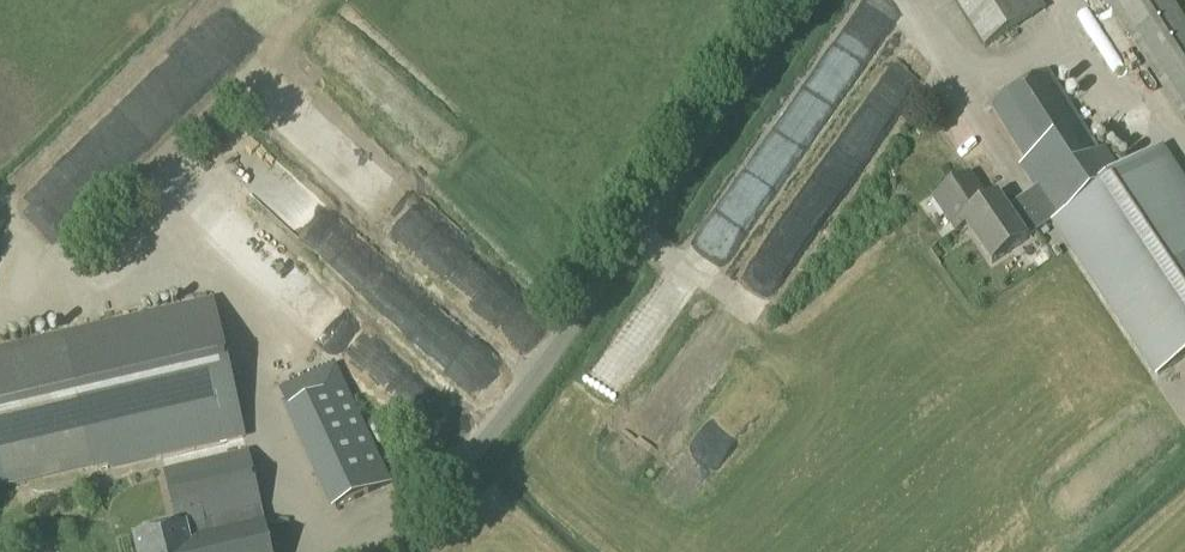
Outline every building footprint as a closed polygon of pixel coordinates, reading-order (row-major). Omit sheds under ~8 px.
[(1045,9),(1039,0),(953,0),(984,48),(1045,9)] [(1184,121),(1184,23),(1171,0),(1106,0),(1184,121)] [(1088,134),(1049,72),(992,108),(1027,163),(1022,167),(1037,190),(1007,211),(998,198),(989,204),(970,176),(934,201),(957,234),(967,227),(992,265),(1027,241),(1026,240),(1050,223),(1155,381),(1184,361),(1184,179),(1161,144),(1118,174),(1103,152),(1101,154),(1088,134)] [(727,257),(788,176),(759,155),(698,235),(727,257)] [(109,465),(111,472),(246,441),(245,434),(214,300),(0,349),(0,490),(109,465)] [(12,334),(9,320),(0,322),(0,337),(12,334)] [(336,509),(390,484),(335,367),(281,392),(336,509)] [(247,453),(165,473),(179,530),(135,540),(138,551),(270,551),(247,453)]
